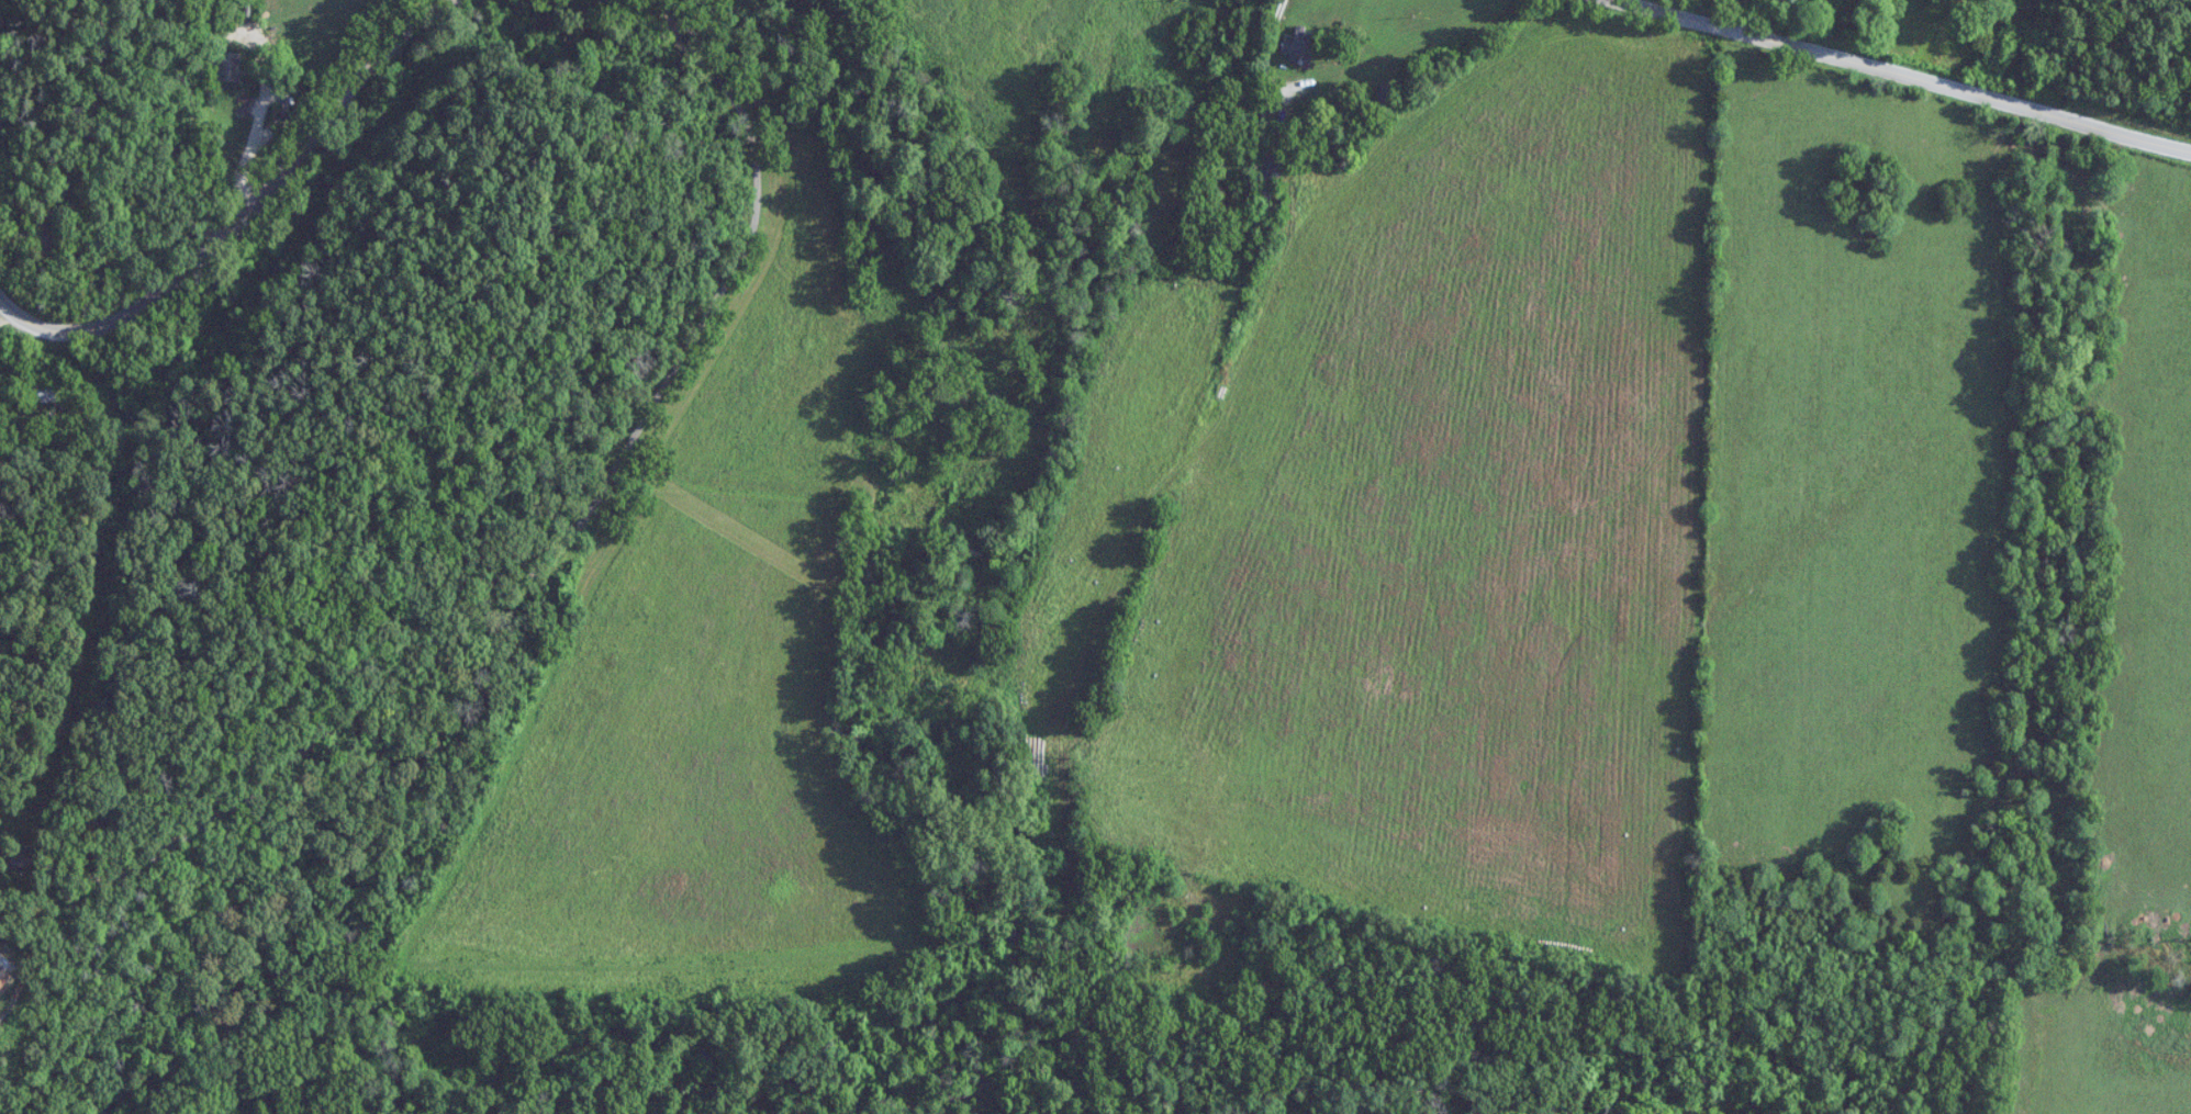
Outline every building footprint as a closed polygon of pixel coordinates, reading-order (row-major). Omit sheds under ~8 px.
[(211,37),(224,41),(228,27),(215,23),(211,37)] [(1305,63),(1321,38),(1300,25),(1292,37),(1288,35),(1280,47),(1305,63)] [(241,83),(241,54),(226,54),(226,45),(213,45),(213,83),(241,83)] [(1377,108),(1392,110),(1395,85),(1380,83),(1377,108)] [(26,382),(26,404),(55,404),(55,382),(26,382)] [(0,966),(0,988),(11,977),(0,966)]
